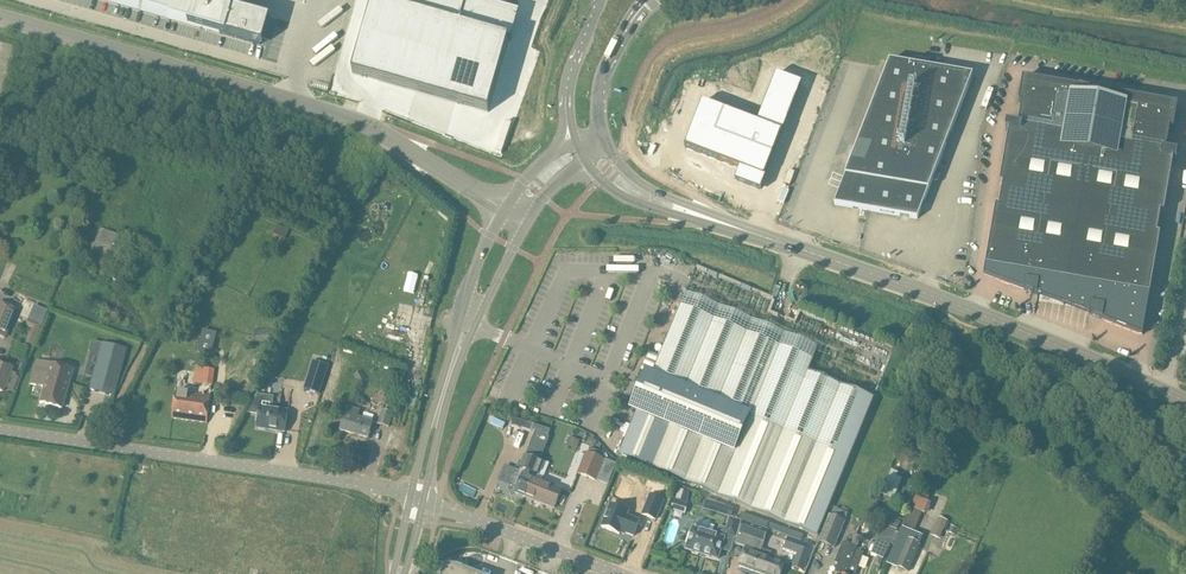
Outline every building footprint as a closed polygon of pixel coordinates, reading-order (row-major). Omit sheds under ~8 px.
[(226,35),(261,45),(263,46),(271,19),(268,19),(234,9),(236,0),(104,0),(226,35)] [(352,75),(489,114),(509,41),(512,42),(513,38),(510,37),(517,13),(502,8),(473,0),(374,0),(352,75)] [(930,63),(914,60),(913,65),(890,61),(890,62),(889,62),(845,175),(846,175),(845,176),(846,176),(834,205),(918,219),(974,76),(929,68),(930,63)] [(52,75),(36,71),(34,77),(50,81),(52,75)] [(777,75),(772,87),(773,88),(797,97),(802,84),(777,75)] [(984,275),(984,276),(1024,291),(1025,290),(1037,295),(1037,296),(1090,316),(1090,315),(1102,320),(1102,321),(1143,336),(1143,335),(1150,295),(1160,235),(1157,234),(1161,212),(1164,213),(1173,160),(1177,161),(1178,154),(1166,152),(1170,130),(1174,130),(1178,106),(1111,94),(1109,106),(1088,102),(1090,90),(1023,79),(1019,104),(1022,104),(1019,126),(1007,124),(1006,131),(1009,132),(1000,185),(1003,185),(999,207),(996,207),(995,211),(986,266),(984,275)] [(772,87),(767,101),(768,101),(791,110),(792,110),(797,97),(773,88),(772,87)] [(767,101),(761,114),(763,114),(786,123),(787,124),(792,110),(791,110),(768,101),(767,101)] [(702,103),(698,115),(721,124),(725,112),(702,103)] [(725,112),(721,124),(717,135),(728,139),(733,141),(742,119),(726,112),(725,112)] [(761,114),(757,125),(759,125),(781,134),(783,135),(787,124),(786,123),(763,114),(761,114)] [(698,115),(694,126),(706,130),(717,135),(721,124),(698,115)] [(742,119),(733,141),(739,143),(750,148),(754,137),(759,125),(757,125),(742,119)] [(759,125),(754,137),(777,145),(779,146),(783,135),(781,134),(759,125)] [(694,126),(685,149),(697,153),(706,130),(694,126)] [(697,153),(708,158),(717,135),(706,130),(697,153)] [(717,135),(708,158),(719,162),(719,161),(728,139),(717,135)] [(754,137),(750,148),(773,156),(774,157),(779,146),(777,145),(754,137)] [(728,139),(719,161),(730,166),(739,143),(733,141),(728,139)] [(739,143),(730,166),(740,170),(741,170),(746,159),(750,148),(739,143)] [(750,148),(746,159),(770,168),(774,157),(773,156),(750,148)] [(746,159),(741,170),(764,179),(766,179),(770,168),(746,159)] [(740,170),(735,182),(761,192),(766,179),(764,179),(741,170),(740,170)] [(124,239),(100,229),(85,268),(109,278),(122,283),(127,269),(114,264),(124,239)] [(817,350),(685,296),(652,376),(648,374),(640,393),(633,410),(637,412),(620,454),(818,536),(857,441),(873,403),(807,375),(817,350)] [(0,305),(0,338),(4,339),(16,311),(0,305)] [(33,330),(27,343),(32,345),(42,323),(29,318),(26,327),(33,330)] [(275,341),(274,328),(254,330),(255,343),(275,341)] [(204,332),(198,354),(211,358),(217,336),(204,332)] [(127,350),(102,343),(89,390),(114,396),(127,350)] [(72,371),(37,361),(31,384),(44,388),(40,403),(61,409),(72,371)] [(313,361),(304,390),(320,395),(329,366),(313,361)] [(0,364),(0,391),(3,392),(12,369),(0,364)] [(196,368),(194,383),(213,386),(215,370),(196,368)] [(367,379),(363,370),(354,375),(358,383),(367,379)] [(210,397),(176,392),(173,418),(206,423),(210,397)] [(251,407),(247,414),(258,416),(256,428),(285,432),(288,411),(272,409),(273,398),(257,395),(251,407)] [(360,411),(347,407),(341,431),(368,438),(373,423),(358,418),(360,411)] [(394,412),(383,409),(379,424),(389,427),(394,412)] [(513,419),(511,425),(522,428),(524,422),(513,419)] [(532,478),(534,479),(535,476),(538,477),(543,463),(542,463),(543,460),(541,459),(543,453),(544,453),(550,438),(536,432),(530,448),(531,448),(527,457),(526,457),(519,474),(516,473),(511,475),(509,481),(511,485),(518,488),(516,493),(525,497),(532,478)] [(868,441),(863,439),(861,444),(860,444),(857,451),(863,454),(866,446),(868,441)] [(587,454),(579,474),(596,481),(605,461),(601,459),(597,457),(598,453),(599,451),(592,448),(589,454),(587,454)] [(931,456),(924,452),(922,456),(917,454),(915,458),(913,457),(908,468),(917,472),(914,480),(921,483),(925,474),(918,471),(924,458),(929,460),(931,456)] [(532,478),(525,497),(554,508),(562,490),(534,479),(532,478)] [(688,493),(680,491),(678,499),(686,502),(688,493)] [(664,501),(651,496),(643,515),(656,521),(664,501)] [(708,498),(707,498),(705,507),(732,516),(734,510),(725,507),(725,506),(716,503),(716,502),(707,500),(708,498)] [(629,513),(611,506),(602,528),(620,535),(621,532),(634,537),(640,522),(627,517),(629,513)] [(902,519),(889,513),(884,524),(897,530),(902,519)] [(846,522),(830,516),(819,542),(835,548),(846,522)] [(741,523),(730,519),(725,536),(736,539),(741,523)] [(947,524),(940,521),(934,537),(941,540),(947,524)] [(743,522),(735,544),(746,548),(740,567),(760,573),(781,573),(785,564),(770,558),(771,554),(762,550),(769,530),(743,522)] [(900,533),(882,526),(877,538),(877,539),(872,553),(884,558),(890,544),(895,545),(900,533)] [(708,532),(698,528),(697,531),(693,530),(691,535),(689,534),(686,545),(688,545),(687,550),(718,560),(725,539),(708,534),(708,532)] [(924,539),(904,531),(889,565),(909,573),(924,539)] [(788,538),(783,549),(797,554),(793,565),(805,569),(813,547),(801,542),(788,538)] [(858,550),(857,550),(858,548),(844,543),(836,563),(839,565),(836,573),(839,573),(848,573),(858,550)] [(848,573),(856,573),(865,553),(858,550),(848,573)]
